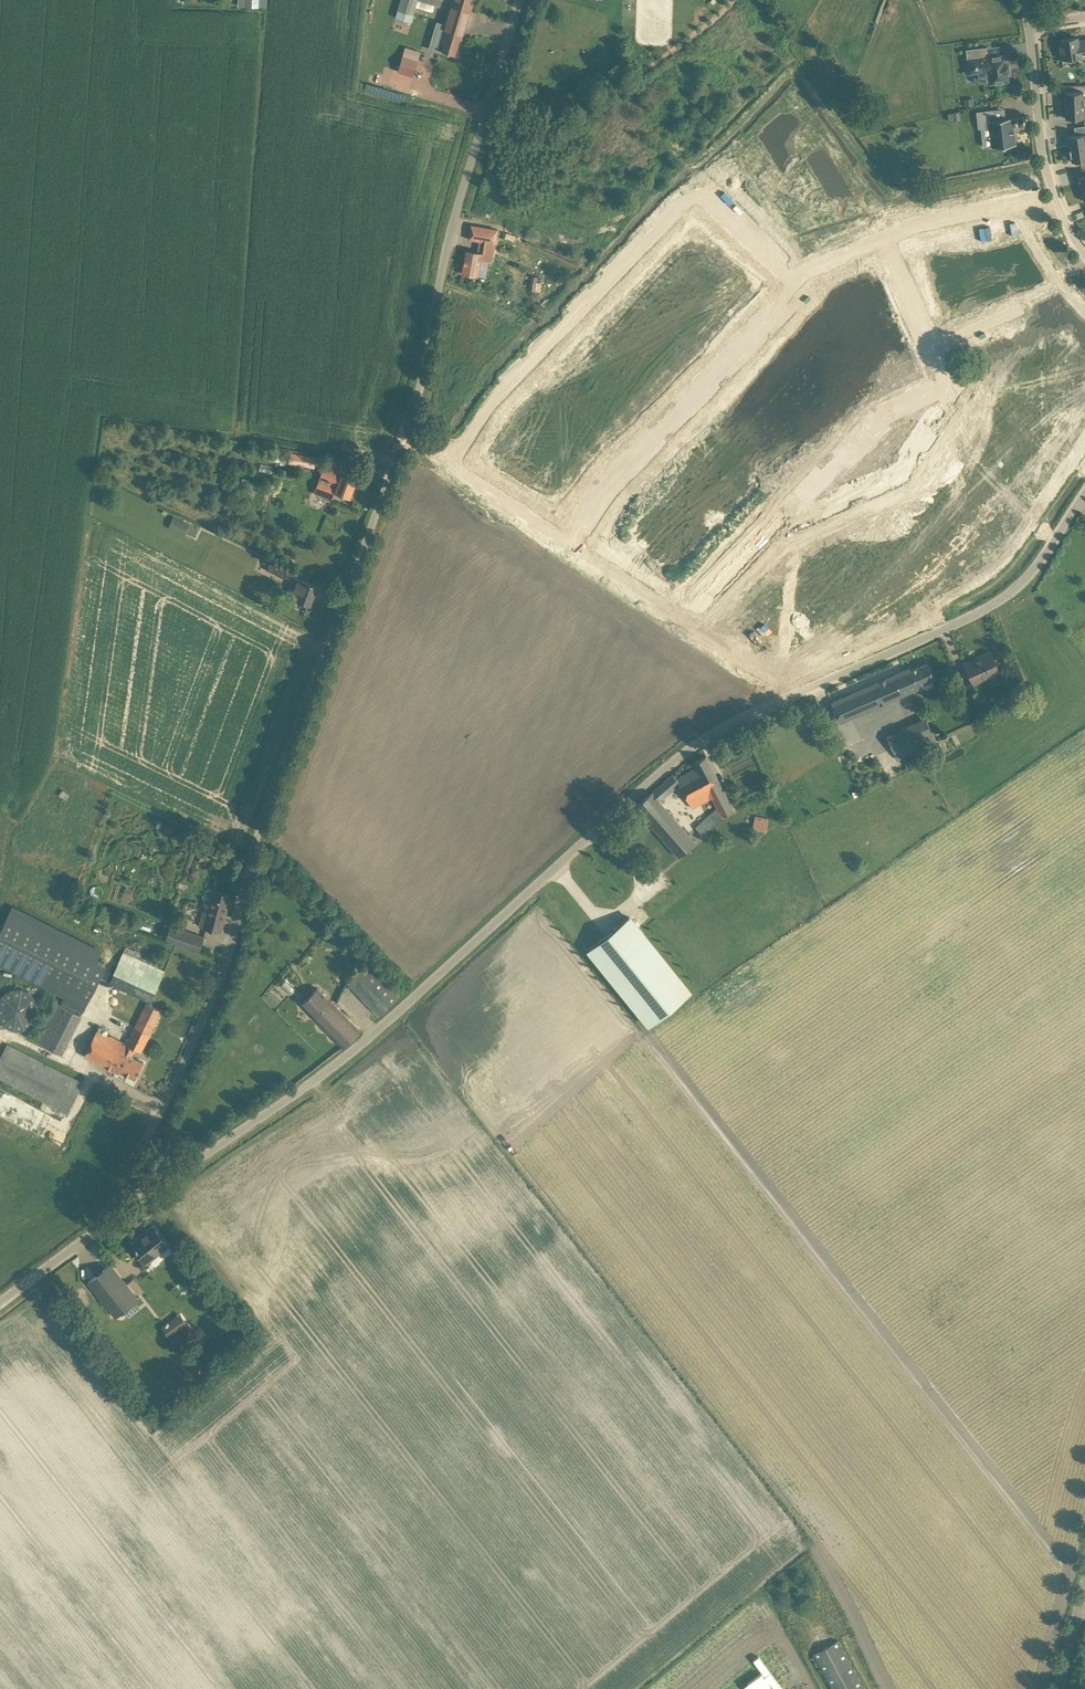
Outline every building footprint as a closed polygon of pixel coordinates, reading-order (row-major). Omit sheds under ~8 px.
[(239,9),(266,9),(267,9),(267,0),(239,0),(239,9)] [(396,17),(411,22),(417,0),(401,0),(396,17)] [(449,8),(458,11),(459,8),(471,11),(473,3),(470,2),(470,0),(452,0),(449,8)] [(458,11),(449,8),(444,25),(439,24),(432,47),(444,50),(455,54),(459,38),(462,39),(471,11),(459,8),(458,11)] [(535,21),(530,38),(539,41),(544,23),(535,21)] [(1071,57),(1071,59),(1084,57),(1084,39),(1078,40),(1077,36),(1059,39),(1062,58),(1071,57)] [(1008,63),(1006,63),(1005,54),(988,56),(987,46),(966,49),(967,58),(966,58),(968,73),(989,71),(990,83),(1008,80),(1007,71),(1009,71),(1008,63)] [(399,71),(412,75),(416,63),(403,59),(399,71)] [(367,74),(363,88),(374,92),(378,78),(367,74)] [(1065,105),(1084,104),(1084,98),(1083,98),(1083,91),(1065,92),(1065,105)] [(1065,105),(1066,118),(1084,117),(1084,116),(1084,104),(1065,105)] [(993,109),(976,111),(978,128),(990,126),(992,146),(1016,144),(1012,116),(994,118),(993,109)] [(953,113),(948,113),(948,120),(960,118),(959,111),(953,112),(953,113)] [(1070,148),(1084,146),(1084,132),(1068,135),(1070,148)] [(1072,161),(1084,159),(1084,146),(1070,148),(1072,161)] [(469,238),(482,241),(495,243),(497,229),(471,224),(469,238)] [(705,226),(691,240),(691,241),(699,248),(713,234),(705,226)] [(713,234),(699,248),(707,256),(721,242),(713,234)] [(675,239),(670,244),(674,249),(679,244),(675,239)] [(463,272),(477,275),(480,259),(492,261),(495,243),(482,241),(480,252),(467,249),(463,272)] [(721,242),(707,256),(715,264),(729,250),(721,242)] [(971,242),(965,245),(970,258),(977,255),(971,242)] [(679,244),(674,249),(679,253),(683,248),(679,244)] [(965,245),(958,248),(964,261),(970,258),(965,245)] [(683,248),(679,253),(683,257),(688,252),(683,248)] [(733,253),(719,268),(727,276),(741,261),(733,253)] [(697,257),(693,262),(697,266),(702,261),(697,257)] [(702,261),(697,266),(702,270),(706,266),(702,261)] [(741,261),(727,276),(735,284),(749,269),(741,261)] [(749,269),(735,284),(743,291),(743,292),(757,277),(749,269)] [(531,275),(527,288),(538,292),(542,278),(531,275)] [(718,277),(713,281),(717,286),(722,281),(718,277)] [(987,279),(981,282),(987,295),(993,292),(987,279)] [(722,281),(717,286),(722,290),(727,285),(722,281)] [(981,282),(974,285),(980,297),(987,295),(981,282)] [(689,295),(687,296),(683,301),(686,304),(692,298),(689,295)] [(732,295),(727,300),(731,304),(736,299),(732,295)] [(736,299),(731,304),(736,308),(740,303),(736,299)] [(740,303),(736,308),(740,312),(745,307),(740,303)] [(666,307),(660,313),(663,316),(669,310),(666,307)] [(660,325),(654,331),(657,334),(663,328),(660,325)] [(1039,334),(1033,339),(1043,350),(1048,345),(1039,334)] [(606,365),(609,368),(614,373),(618,368),(610,361),(606,365)] [(831,362),(825,368),(829,372),(834,366),(831,362)] [(766,363),(757,372),(771,385),(779,377),(779,376),(766,363)] [(614,373),(609,368),(606,371),(611,376),(614,373)] [(825,368),(820,374),(823,377),(829,372),(825,368)] [(854,379),(845,388),(859,401),(868,392),(854,379)] [(817,383),(811,389),(814,392),(820,386),(817,383)] [(845,388),(837,396),(851,410),(859,401),(845,388)] [(796,393),(790,399),(793,402),(799,396),(796,393)] [(806,394),(800,400),(803,403),(809,397),(806,394)] [(837,396),(828,405),(842,419),(851,410),(837,396)] [(800,400),(794,406),(797,409),(803,403),(800,400)] [(785,404),(779,410),(782,413),(786,409),(788,407),(785,404)] [(826,408),(817,417),(831,430),(839,421),(826,408)] [(782,413),(780,415),(784,418),(789,412),(786,409),(782,413)] [(817,417),(809,425),(822,439),(831,430),(817,417)] [(809,425),(800,434),(814,447),(822,439),(809,425)] [(685,446),(677,454),(690,468),(699,459),(685,446)] [(996,451),(992,458),(996,461),(1000,454),(996,451)] [(291,452),(289,463),(315,467),(315,465),(316,457),(291,452)] [(677,454),(668,463),(682,477),(690,468),(677,454)] [(325,466),(315,492),(333,499),(336,491),(350,497),(357,478),(333,469),(325,466)] [(665,466),(657,475),(670,488),(679,479),(665,466)] [(981,468),(976,474),(980,477),(984,470),(981,468)] [(657,475),(648,484),(662,497),(670,488),(657,475)] [(710,475),(704,481),(708,484),(713,478),(710,475)] [(247,489),(257,492),(260,484),(250,480),(247,489)] [(704,481),(699,487),(702,490),(708,484),(704,481)] [(690,496),(684,502),(687,505),(693,499),(690,496)] [(684,502),(678,508),(682,511),(687,505),(684,502)] [(190,524),(174,516),(169,527),(185,535),(190,524)] [(844,526),(833,531),(841,548),(851,543),(844,526)] [(833,531),(821,536),(829,553),(841,548),(833,531)] [(818,537),(806,542),(814,560),(826,555),(818,537)] [(806,542),(796,547),(803,565),(814,560),(806,542)] [(269,564),(271,559),(263,555),(261,560),(269,564)] [(269,564),(267,569),(284,577),(288,567),(271,559),(269,564)] [(298,599),(310,604),(317,585),(295,577),(290,592),(299,595),(298,599)] [(789,606),(784,612),(787,615),(793,610),(789,606)] [(784,612),(778,618),(781,621),(787,615),(784,612)] [(965,665),(974,683),(1000,671),(990,650),(980,655),(981,658),(965,665)] [(910,667),(899,671),(908,692),(919,687),(918,685),(934,678),(927,662),(911,669),(910,667)] [(908,692),(899,671),(831,701),(840,722),(908,692)] [(968,695),(975,710),(984,706),(977,691),(968,695)] [(887,735),(897,759),(937,740),(926,717),(887,735)] [(697,766),(677,778),(679,783),(692,807),(712,797),(717,807),(722,816),(734,810),(721,784),(706,755),(694,761),(697,766)] [(679,783),(677,778),(673,773),(635,806),(679,856),(696,842),(681,824),(660,801),(679,783)] [(723,817),(722,816),(717,807),(696,827),(703,835),(723,817)] [(753,829),(767,832),(770,817),(756,814),(753,829)] [(200,925),(221,931),(231,894),(214,889),(211,902),(207,901),(200,925)] [(0,932),(0,964),(64,996),(60,1004),(82,1016),(107,965),(98,960),(103,949),(14,904),(0,932)] [(690,992),(629,916),(589,949),(650,1024),(690,992)] [(171,925),(166,938),(199,950),(204,936),(171,925)] [(109,983),(150,1003),(167,970),(160,967),(162,962),(135,950),(135,951),(127,947),(109,983)] [(347,981),(380,1014),(399,996),(367,962),(347,981)] [(343,1046),(360,1030),(318,987),(302,1003),(343,1046)] [(1,1018),(3,1022),(5,1024),(9,1026),(12,1028),(16,1029),(20,1029),(24,1028),(28,1027),(31,1025),(33,1022),(35,1020),(36,1018),(38,1015),(38,1011),(38,1007),(38,1004),(37,1001),(36,998),(34,996),(32,994),(29,992),(27,991),(23,989),(20,989),(17,989),(13,989),(9,991),(6,993),(4,995),(1,998),(0,1000),(0,1016),(1,1018)] [(84,1055),(118,1072),(119,1070),(135,1078),(144,1062),(131,1055),(135,1048),(141,1051),(162,1010),(147,1002),(126,1044),(97,1029),(84,1055)] [(34,1040),(62,1054),(82,1016),(57,1003),(41,1033),(38,1032),(34,1040)] [(67,1112),(83,1082),(7,1043),(0,1057),(0,1078),(67,1112)] [(147,1262),(169,1245),(154,1225),(132,1243),(147,1262)] [(111,1263),(88,1281),(116,1316),(138,1298),(111,1263)] [(181,1314),(163,1327),(172,1339),(190,1326),(181,1314)] [(833,1688),(866,1688),(840,1641),(814,1655),(833,1688)]
